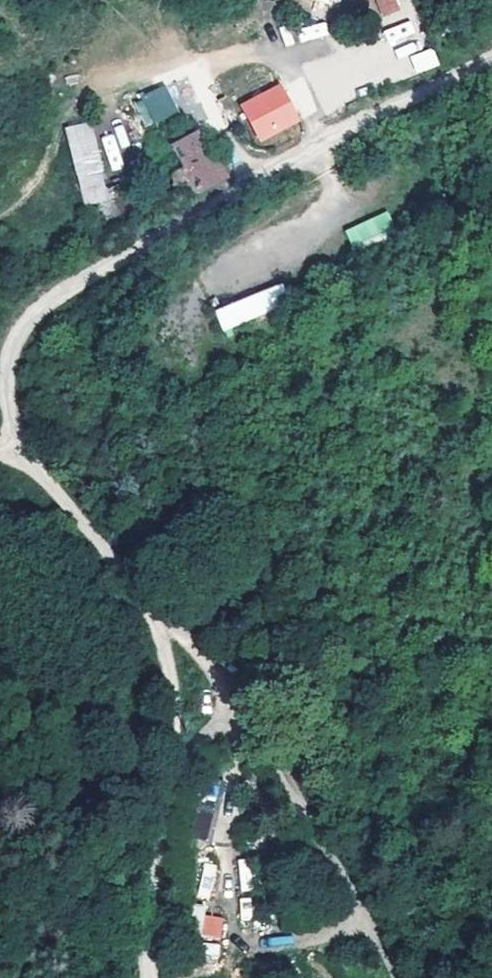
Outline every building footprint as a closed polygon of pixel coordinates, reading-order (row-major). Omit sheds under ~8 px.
[(399,10),(395,0),(375,0),(381,17),(399,10)] [(383,31),(390,45),(415,33),(409,19),(383,31)] [(299,41),(328,36),(326,22),(297,27),(299,41)] [(416,74),(439,66),(432,47),(410,56),(416,74)] [(239,105),(262,145),(301,123),(278,83),(239,105)] [(152,123),(177,114),(166,84),(140,93),(152,123)] [(63,126),(84,205),(111,198),(90,119),(63,126)] [(199,128),(173,143),(201,190),(227,175),(199,128)] [(353,250),(395,232),(386,210),(344,228),(353,250)] [(214,304),(220,326),(289,308),(284,286),(214,304)] [(197,804),(192,838),(210,840),(215,807),(197,804)] [(238,858),(240,889),(258,888),(256,857),(238,858)] [(202,863),(199,898),(213,899),(215,864),(202,863)] [(253,919),(251,897),(240,897),(241,919),(253,919)] [(223,938),(224,916),(203,915),(202,937),(223,938)]
